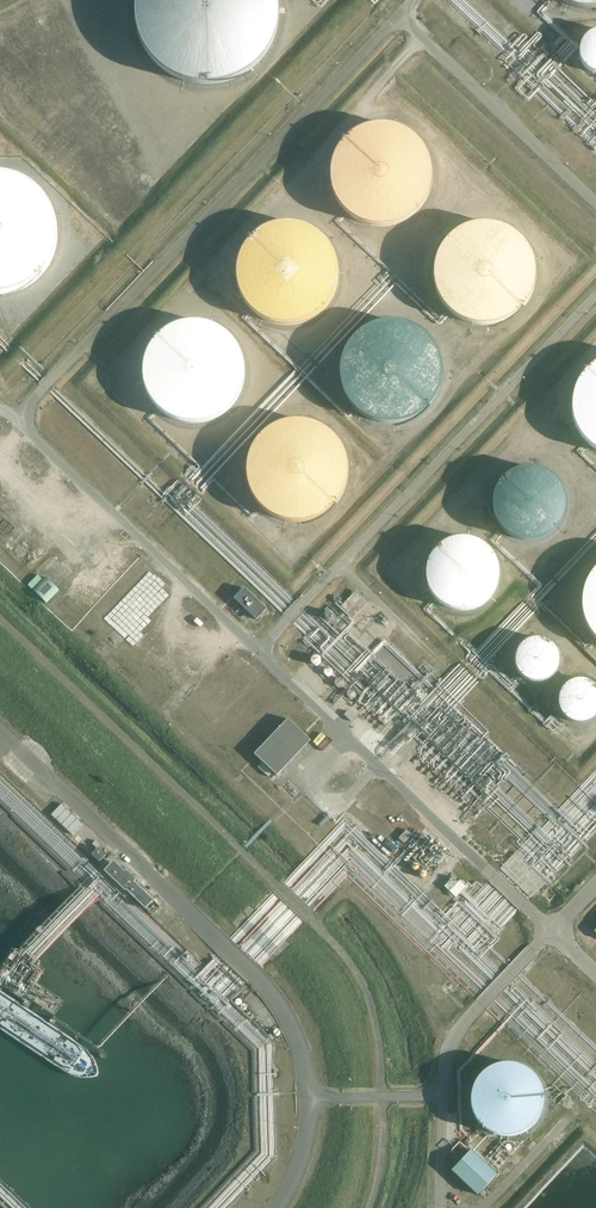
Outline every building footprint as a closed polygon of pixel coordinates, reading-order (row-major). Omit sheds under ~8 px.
[(275,11),(275,4),(274,0),(135,0),(135,1),(134,8),(134,15),(135,22),(136,30),(139,36),(141,43),(145,49),(149,55),(154,61),(159,66),(165,70),(171,74),(178,77),(185,79),(192,81),(199,82),(206,82),(214,81),(221,80),(228,78),(235,75),(241,72),(247,68),(253,63),(258,58),(262,52),(266,46),(269,40),(272,33),(274,26),(275,19),(275,11)] [(593,32),(589,33),(586,36),(583,39),(581,43),(580,47),(580,51),(580,55),(582,59),(583,63),(586,66),(590,69),(594,71),(595,71),(595,31),(593,32)] [(427,177),(427,170),(426,163),(425,156),(422,149),(418,143),(414,138),(408,133),(403,129),(396,126),(389,124),(383,123),(376,123),(369,124),(362,126),(355,128),(349,132),(344,137),(339,142),(335,148),(332,154),(330,161),(329,168),(329,175),(330,181),(332,188),(334,195),(338,201),(342,206),(348,211),(354,215),(360,218),(367,220),(373,221),(380,221),(387,220),(394,218),(401,216),(407,212),(412,208),(417,202),(421,197),(424,190),(426,184),(427,177)] [(62,230),(61,223),(60,217),(57,210),(54,204),(51,198),(47,193),(42,188),(37,183),(31,180),(25,176),(19,174),(12,172),(5,171),(0,170),(0,299),(7,298),(14,297),(21,295),(27,292),(33,289),(38,285),(43,280),(48,275),(52,269),(55,263),(58,257),(60,251),(61,244),(62,237),(62,230)] [(337,278),(337,270),(336,263),(334,256),(331,249),(327,242),(322,237),(316,232),(310,228),(303,225),(295,224),(288,223),(280,224),(273,225),(266,228),(260,232),(254,237),(249,242),(245,249),(242,256),(240,263),(239,270),(239,278),(241,285),(243,292),(247,299),(251,305),(255,308),(263,315),(270,318),(277,320),(284,321),(292,321),(299,320),(307,318),(313,314),(319,310),(325,305),(329,299),(333,292),(336,285),(337,278)] [(533,278),(534,270),(533,263),(531,256),(528,249),(523,242),(518,237),(513,232),(506,228),(499,225),(492,224),(484,223),(477,224),(469,225),(462,228),(456,232),(450,237),(445,242),(441,249),(438,256),(436,263),(435,270),(435,278),(437,285),(439,292),(443,299),(448,305),(449,307),(452,310),(459,315),(466,318),(473,320),(481,321),(488,321),(496,320),(503,318),(510,314),(516,310),(521,305),(526,299),(529,292),(532,285),(533,278)] [(242,376),(243,369),(242,362),(240,355),(238,349),(234,343),(230,337),(225,332),(219,328),(213,325),(206,323),(199,322),(192,321),(185,322),(178,324),(172,326),(166,330),(160,334),(155,340),(151,345),(148,352),(146,358),(145,365),(144,372),(145,379),(147,386),(149,392),(153,398),(157,404),(161,407),(168,413),(175,416),(181,418),(188,419),(195,420),(202,419),(209,417),(215,415),(222,411),(227,407),(232,401),(236,396),(239,389),(241,383),(242,376)] [(438,377),(438,369),(437,362),(435,355),(432,348),(428,342),(423,336),(417,331),(411,327),(404,325),(396,323),(389,322),(381,323),(374,325),(367,327),(361,331),(355,336),(350,342),(346,348),(343,355),(341,362),(340,370),(340,377),(341,385),(344,392),(348,398),(352,404),(358,410),(364,414),(371,417),(378,419),(385,420),(393,420),(400,419),(407,417),(414,414),(420,409),(426,404),(430,398),(434,391),(436,384),(438,377)] [(594,361),(588,365),(583,370),(579,376),(576,382),(573,389),(572,396),(571,403),(571,410),(573,417),(575,423),(578,429),(582,435),(587,440),(593,445),(595,447),(595,360),(594,361)] [(343,475),(344,468),(343,461),(341,454),(339,448),(335,442),(331,437),(326,432),(320,428),(314,425),(308,422),(301,421),(294,421),(288,421),(281,422),(274,425),(268,428),(263,432),(258,437),(254,442),(250,448),(248,455),(246,461),(245,468),(245,475),(247,482),(249,488),(252,494),(256,500),(260,505),(266,510),(271,513),(278,516),(284,518),(291,519),(298,519),(305,518),(311,516),(318,513),(323,510),(329,505),(333,500),(337,494),(340,488),(342,482),(343,475)] [(559,509),(560,502),(559,495),(557,489),(554,483),(550,478),(545,473),(539,470),(532,468),(525,467),(518,468),(512,470),(506,473),(501,477),(496,483),(493,489),(491,495),(490,502),(491,509),(493,515),(496,521),(500,527),(506,531),(512,534),(518,536),(525,537),(532,536),(538,534),(544,531),(550,527),(554,522),(557,516),(559,509)] [(495,580),(495,574),(495,567),(493,560),(490,554),(486,549),(481,545),(475,541),(469,539),(462,538),(455,538),(449,539),(443,542),(437,546),(432,551),(428,556),(426,563),(424,569),(424,576),(426,583),(428,589),(432,595),(436,599),(442,604),(448,607),(454,608),(461,609),(468,608),(474,606),(480,602),(485,598),(489,593),(493,587),(495,580)] [(595,565),(591,570),(588,576),(585,582),(583,589),(582,596),(582,603),(583,610),(585,616),(587,623),(591,629),(595,635),(595,565)] [(35,569),(25,580),(30,584),(40,573),(35,569)] [(46,603),(58,590),(45,577),(33,590),(46,603)] [(256,620),(266,609),(243,588),(233,598),(256,620)] [(367,603),(365,600),(355,591),(341,607),(353,618),(367,603)] [(318,641),(327,632),(318,623),(309,632),(318,641)] [(559,661),(560,657),(560,653),(558,649),(556,645),(553,642),(551,639),(547,638),(544,636),(539,636),(535,636),(530,638),(527,639),(524,642),(522,645),(520,649),(518,653),(518,657),(518,661),(519,665),(522,669),(524,672),(528,675),(532,677),(536,678),(540,678),(542,678),(546,676),(551,674),(554,671),(556,669),(558,665),(559,661)] [(594,684),(591,682),(588,680),(584,678),(579,678),(575,678),(571,679),(567,681),(563,683),(560,687),(558,690),(557,695),(556,699),(556,704),(557,707),(559,711),(562,714),(564,717),(569,720),(573,721),(576,722),(581,721),(585,720),(589,719),(593,716),(595,713),(595,712),(595,687),(594,684)] [(287,719),(254,754),(277,776),(310,740),(287,719)] [(61,807),(52,817),(69,833),(79,823),(61,807)] [(406,830),(398,838),(404,843),(412,835),(406,830)] [(80,859),(75,862),(80,872),(85,869),(80,859)] [(153,900),(113,862),(105,871),(145,909),(153,900)] [(449,891),(458,883),(452,878),(444,886),(449,891)] [(541,1104),(541,1098),(540,1091),(538,1085),(535,1079),(531,1074),(526,1070),(521,1066),(514,1064),(508,1063),(501,1063),(495,1065),(489,1067),(483,1071),(478,1075),(475,1081),(472,1087),(470,1093),(470,1100),(470,1106),(472,1112),(476,1118),(480,1123),(485,1128),(490,1131),(497,1133),(503,1134),(510,1134),(516,1133),(522,1130),(528,1127),(532,1122),(536,1117),(539,1111),(541,1104)] [(460,1152),(467,1140),(457,1135),(450,1147),(460,1152)] [(451,1170),(460,1178),(477,1195),(496,1175),(470,1150),(451,1170)]
